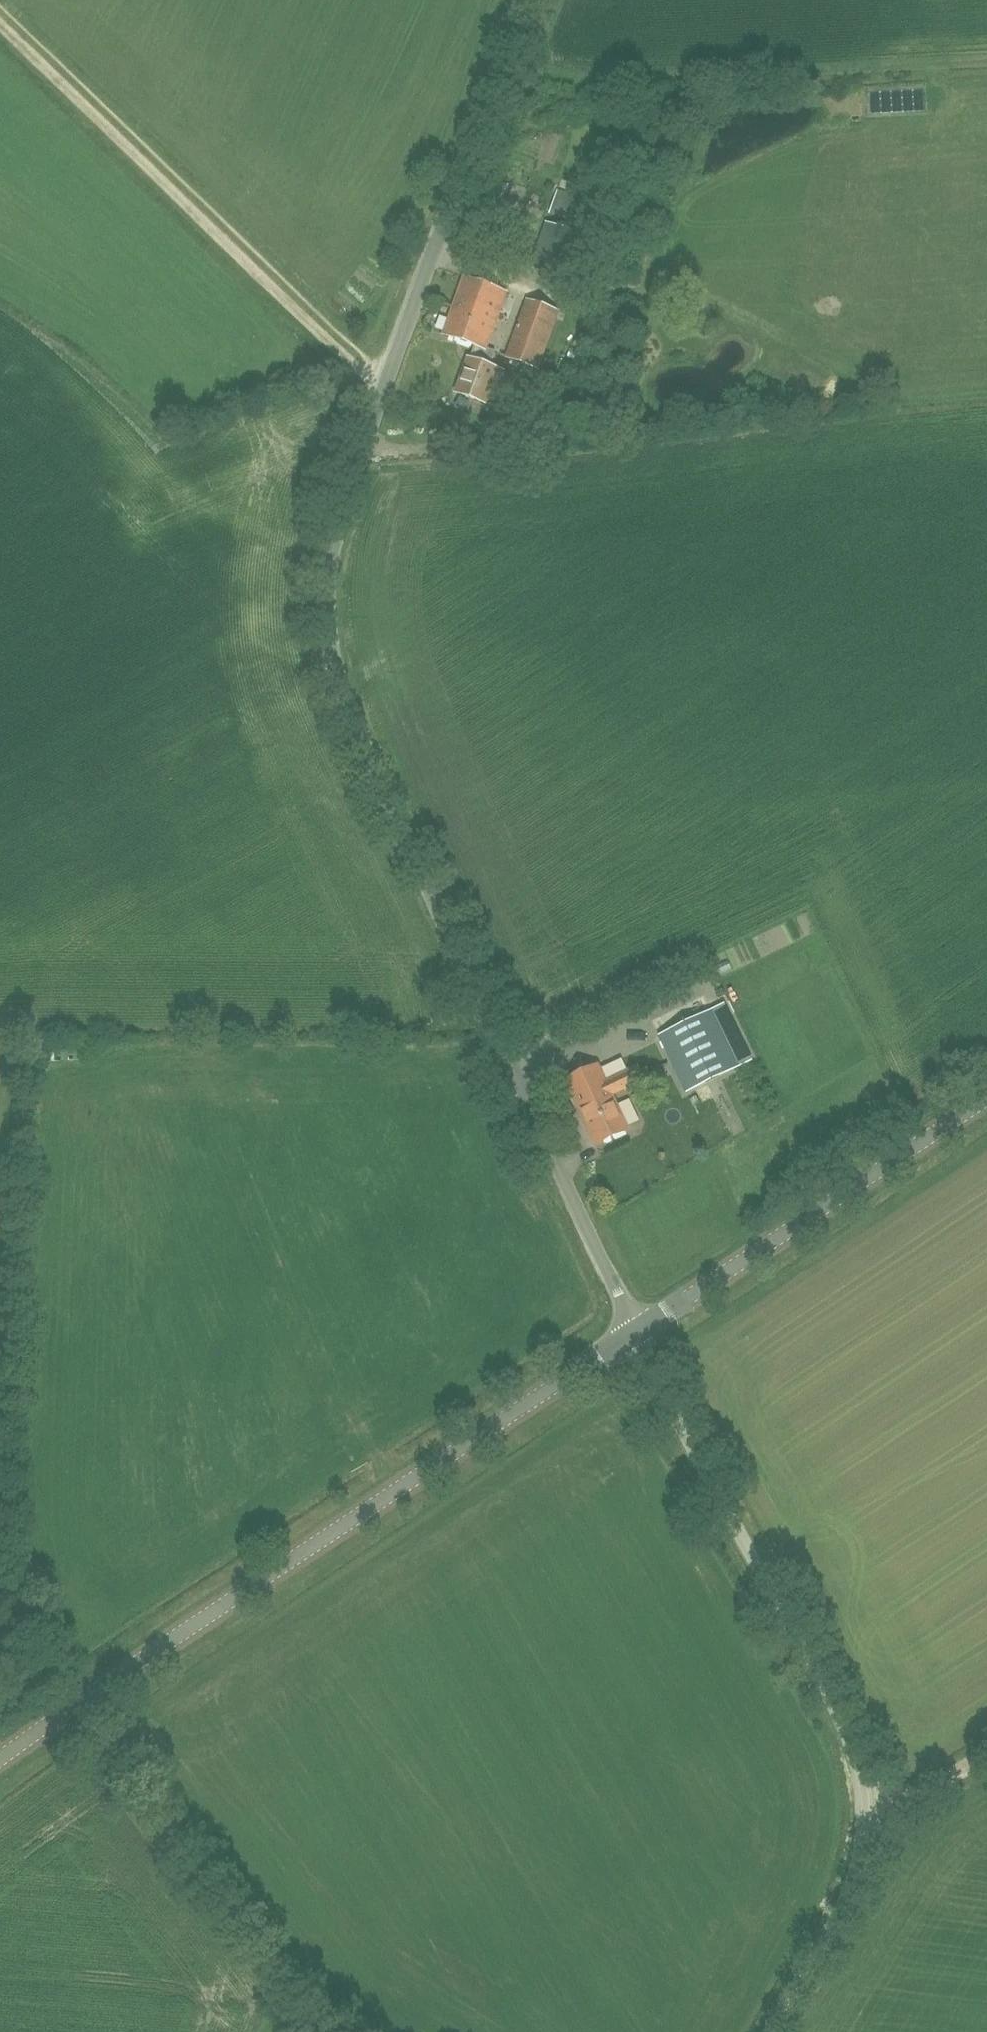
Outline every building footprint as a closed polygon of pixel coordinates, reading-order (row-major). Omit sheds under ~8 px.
[(549,214),(594,230),(602,205),(558,189),(549,214)] [(580,233),(545,221),(528,267),(563,280),(580,233)] [(487,349),(487,348),(507,292),(464,277),(443,334),(475,345),(487,349)] [(527,299),(506,357),(538,369),(559,311),(527,299)] [(475,345),(471,358),(469,358),(457,392),(486,402),(492,386),(497,388),(504,370),(490,365),(495,351),(487,348),(487,349),(475,345)] [(540,430),(535,443),(550,449),(555,436),(540,430)] [(712,1011),(661,1035),(687,1091),(738,1067),(712,1011)] [(565,1081),(596,1146),(629,1130),(612,1094),(644,1079),(638,1067),(606,1082),(598,1065),(565,1081)]
